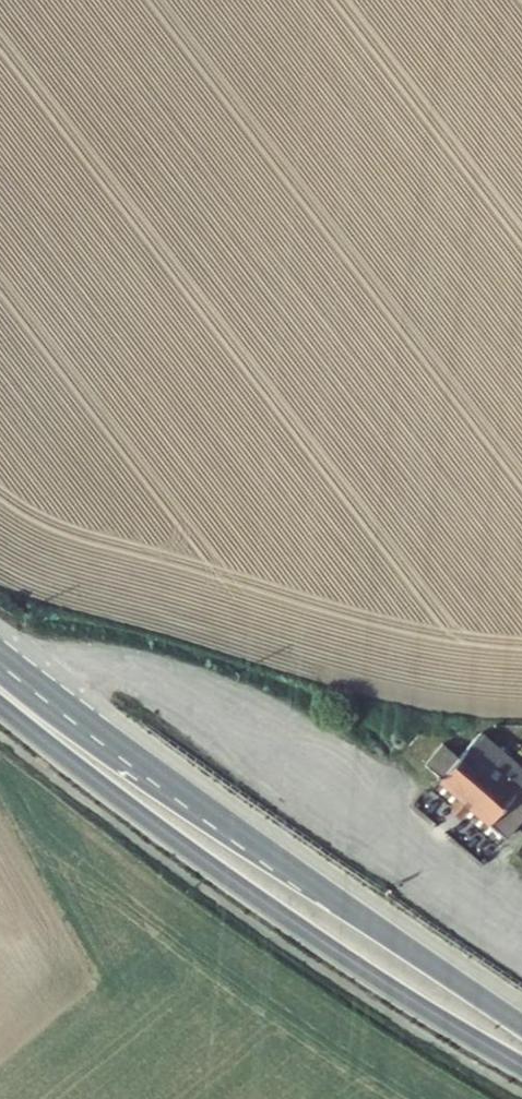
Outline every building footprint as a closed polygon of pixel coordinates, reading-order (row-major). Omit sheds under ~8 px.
[(430,779),(452,797),(461,805),(469,812),(497,835),(521,807),(521,779),(472,731),(430,779)] [(452,797),(443,808),(452,816),(461,805),(452,797)]
